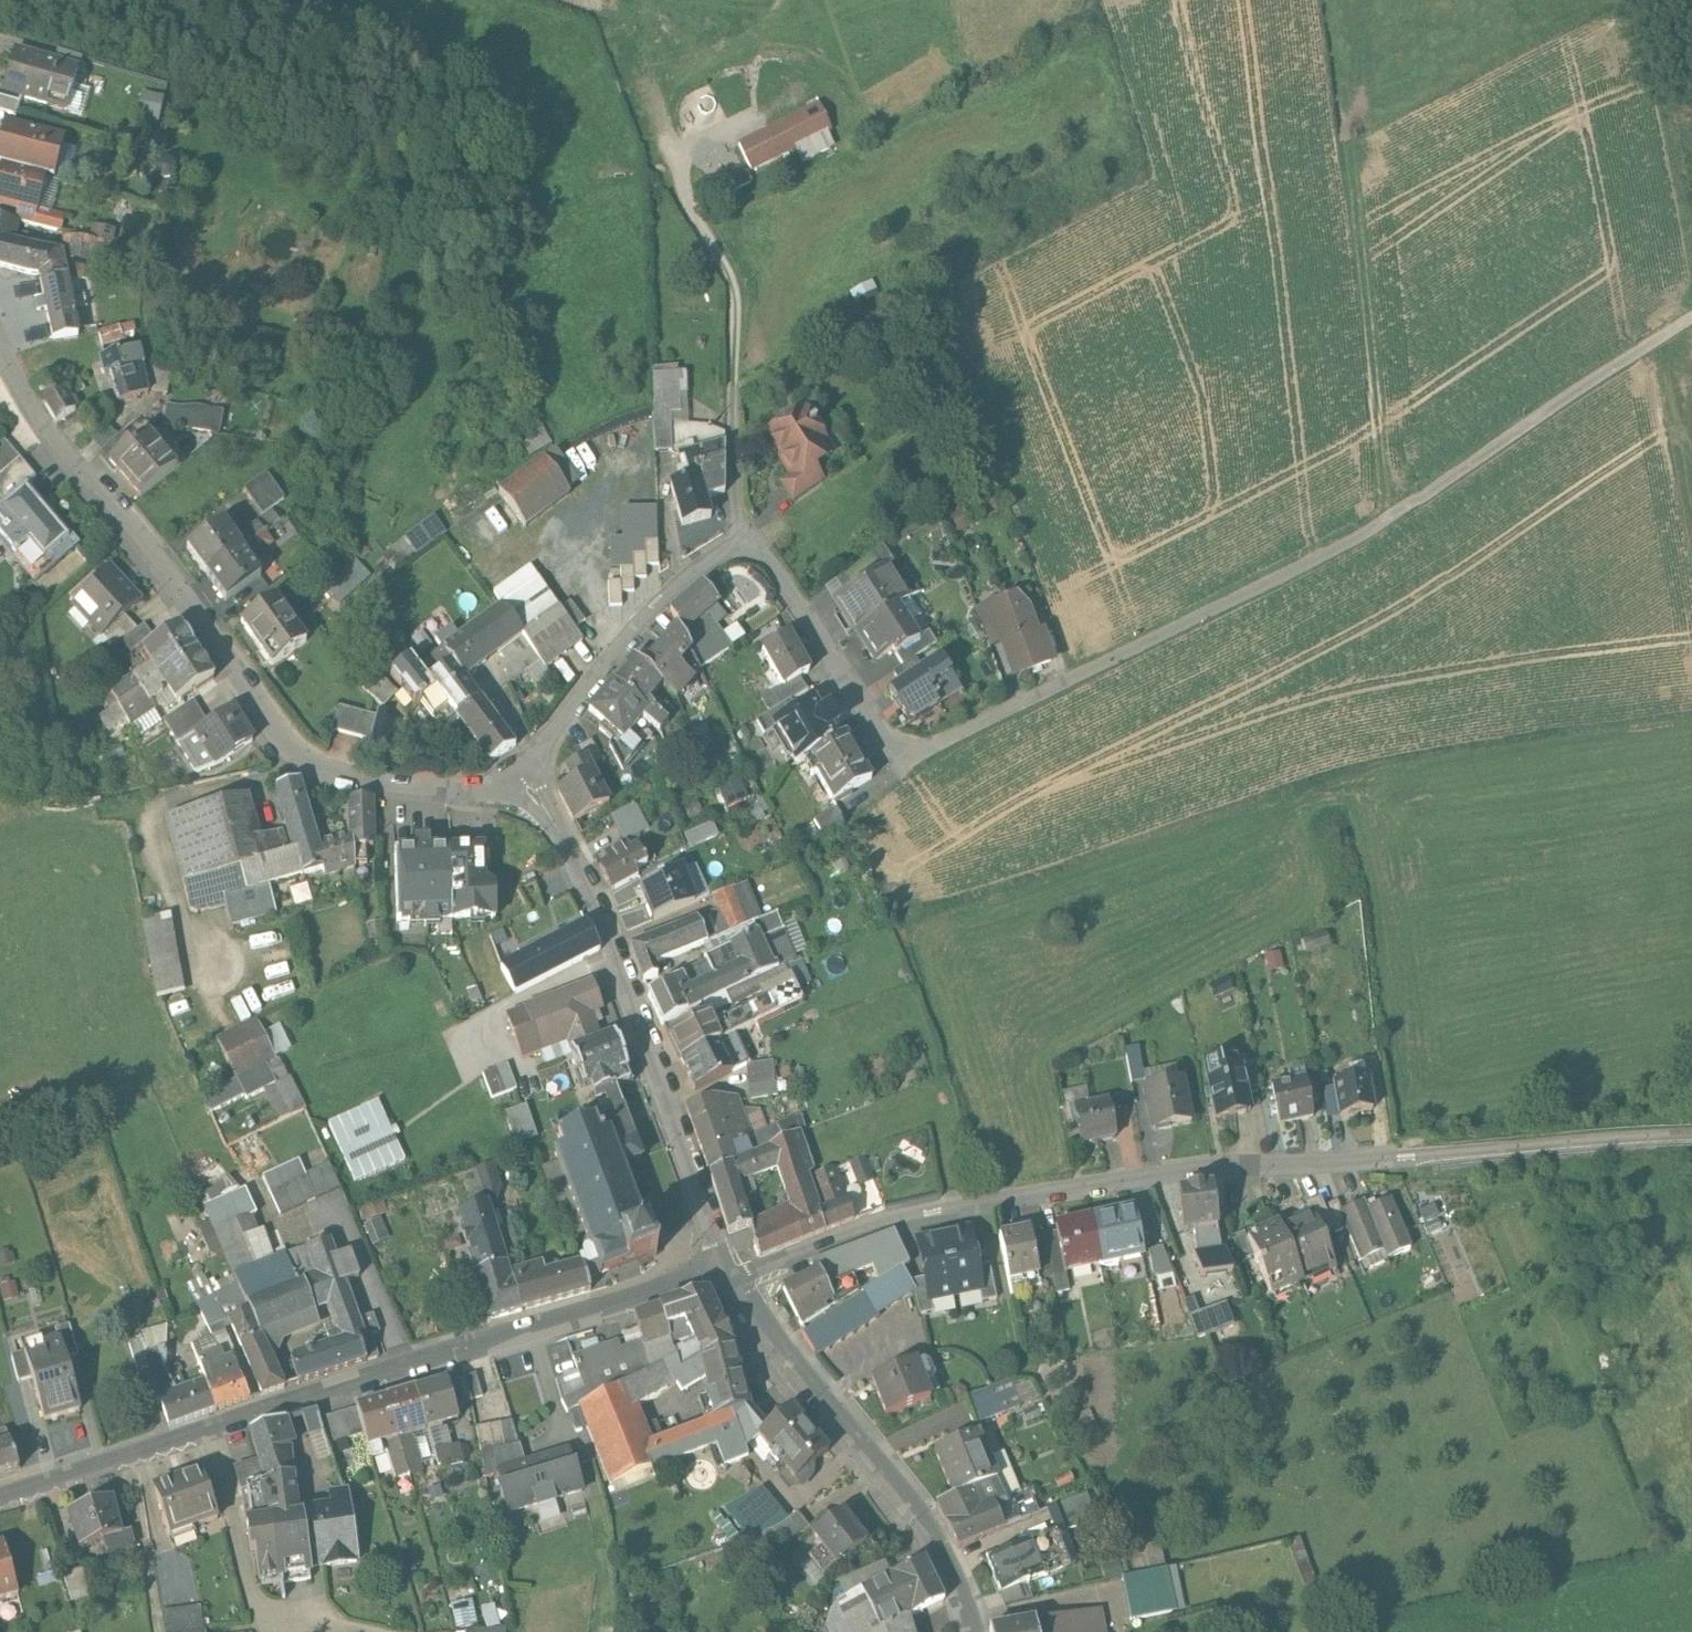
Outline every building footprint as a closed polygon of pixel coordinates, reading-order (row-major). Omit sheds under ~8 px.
[(56,62),(30,54),(29,56),(12,51),(2,85),(20,90),(19,96),(43,103),(46,96),(67,102),(76,69),(56,63),(56,62)] [(166,122),(173,94),(150,88),(143,116),(166,122)] [(0,97),(0,112),(15,116),(19,103),(0,97)] [(818,102),(738,141),(750,167),(830,128),(818,102)] [(5,127),(0,146),(0,165),(3,165),(45,176),(54,179),(63,142),(5,127)] [(3,165),(0,180),(0,204),(22,210),(30,211),(30,210),(34,195),(40,197),(45,176),(3,165)] [(745,170),(725,179),(729,189),(750,179),(745,170)] [(61,219),(30,210),(30,211),(22,210),(19,222),(58,232),(61,219)] [(30,250),(0,241),(0,267),(29,275),(40,276),(41,282),(66,277),(61,255),(30,250)] [(66,277),(41,282),(53,340),(78,335),(66,277)] [(156,301),(142,299),(140,314),(154,316),(156,301)] [(133,326),(120,329),(122,335),(132,333),(135,332),(133,326)] [(119,327),(99,333),(103,347),(124,340),(122,335),(120,329),(119,327)] [(124,340),(103,347),(107,360),(127,354),(138,351),(132,333),(122,335),(124,340)] [(138,351),(127,354),(132,369),(142,366),(138,351)] [(107,360),(98,362),(99,368),(104,367),(106,375),(109,374),(113,386),(108,387),(110,394),(115,393),(118,402),(139,395),(136,381),(132,369),(127,354),(107,360)] [(172,371),(150,367),(149,376),(169,381),(172,371)] [(56,376),(35,386),(57,422),(77,410),(56,376)] [(168,399),(165,427),(225,433),(228,405),(168,399)] [(104,401),(90,406),(98,431),(114,420),(107,406),(104,401)] [(120,416),(113,402),(107,406),(114,420),(120,416)] [(801,411),(761,438),(771,452),(773,454),(776,456),(791,478),(791,479),(809,467),(810,469),(826,459),(808,432),(813,428),(801,411)] [(669,413),(652,415),(653,454),(672,453),(669,413)] [(121,435),(101,453),(110,464),(130,447),(121,435)] [(133,449),(130,447),(110,464),(117,472),(118,471),(142,499),(174,472),(158,454),(160,453),(147,437),(133,449)] [(0,445),(0,476),(1,476),(20,459),(4,441),(0,445)] [(722,443),(682,456),(689,482),(670,487),(682,527),(710,518),(704,500),(722,494),(722,443)] [(20,459),(1,476),(0,477),(0,481),(12,495),(23,486),(24,488),(36,478),(20,459)] [(542,462),(499,495),(527,531),(571,497),(542,462)] [(809,467),(791,479),(791,478),(780,485),(790,500),(819,481),(810,469),(809,467)] [(267,475),(246,490),(263,514),(284,500),(267,475)] [(0,506),(0,526),(4,531),(0,534),(0,539),(35,580),(75,547),(56,524),(57,523),(58,520),(57,518),(56,516),(54,515),(52,514),(49,514),(47,515),(24,488),(23,486),(12,495),(0,506)] [(273,513),(234,541),(242,551),(254,542),(280,523),(273,513)] [(384,550),(394,567),(450,532),(440,516),(384,550)] [(222,524),(188,550),(208,577),(242,551),(234,541),(222,524)] [(242,551),(208,577),(227,602),(262,578),(247,558),(259,549),(254,542),(242,551)] [(657,543),(644,544),(645,556),(645,569),(658,568),(657,543)] [(880,548),(840,578),(848,591),(884,567),(886,568),(891,565),(880,548)] [(645,556),(632,557),(632,570),(633,581),(646,581),(645,569),(645,556)] [(367,582),(352,565),(336,579),(350,596),(367,582)] [(848,591),(833,600),(855,634),(896,607),(907,600),(886,568),(884,567),(848,591)] [(108,569),(95,581),(97,584),(75,605),(103,636),(104,638),(126,617),(141,603),(108,569)] [(632,570),(620,571),(620,585),(621,595),(633,595),(633,581),(632,570)] [(539,583),(481,625),(477,621),(471,625),(475,630),(465,637),(486,664),(522,638),(542,623),(547,619),(559,610),(539,583)] [(620,585),(607,585),(608,610),(621,609),(621,595),(620,585)] [(703,588),(669,615),(677,630),(680,637),(691,628),(717,606),(703,588)] [(1024,611),(1010,600),(989,608),(993,621),(1001,642),(1013,673),(1050,660),(1040,634),(1034,636),(1024,611)] [(277,601),(243,625),(274,667),(307,643),(277,601)] [(359,603),(347,614),(354,623),(367,612),(359,603)] [(896,607),(855,634),(856,636),(858,634),(865,645),(863,646),(873,662),(890,652),(893,656),(917,641),(916,639),(896,607)] [(989,608),(976,613),(981,625),(993,621),(989,608)] [(126,617),(104,638),(103,636),(101,638),(111,649),(125,639),(138,631),(126,617)] [(552,626),(547,619),(542,623),(548,630),(552,626)] [(993,621),(981,625),(989,647),(1001,642),(993,621)] [(542,623),(522,638),(523,640),(532,653),(553,638),(548,630),(542,623)] [(138,631),(125,639),(133,651),(154,637),(146,625),(138,631)] [(180,628),(146,651),(146,652),(142,655),(148,663),(152,661),(156,667),(137,679),(138,680),(144,690),(197,654),(180,628)] [(699,642),(691,628),(680,637),(695,666),(704,660),(709,658),(700,641),(699,642)] [(677,630),(651,659),(659,666),(650,677),(649,678),(662,689),(676,701),(698,672),(680,637),(677,630)] [(793,632),(761,652),(780,682),(800,670),(812,663),(793,632)] [(917,641),(893,656),(901,668),(913,660),(935,645),(926,632),(916,639),(917,641)] [(465,637),(417,672),(428,687),(454,667),(464,681),(486,664),(465,637)] [(523,640),(501,658),(509,669),(505,672),(514,684),(519,682),(541,666),(532,653),(523,640)] [(197,654),(144,690),(153,702),(162,696),(160,692),(169,686),(180,704),(214,681),(197,654)] [(898,685),(886,692),(904,720),(912,722),(935,707),(931,701),(934,700),(933,698),(952,686),(951,685),(952,684),(937,660),(920,671),(898,685)] [(901,668),(891,674),(898,685),(920,671),(913,660),(901,668)] [(454,667),(428,687),(417,672),(410,662),(390,678),(417,711),(422,707),(441,731),(457,719),(481,703),(464,681),(454,667)] [(634,662),(612,686),(646,716),(641,722),(660,735),(669,726),(658,719),(647,705),(662,689),(649,678),(650,677),(634,662)] [(371,668),(357,680),(370,696),(383,710),(397,697),(371,668)] [(780,682),(759,695),(770,712),(811,686),(800,670),(780,682)] [(136,677),(107,696),(111,702),(115,699),(119,706),(144,690),(138,680),(137,679),(136,677)] [(646,716),(612,686),(598,702),(599,704),(590,714),(605,728),(600,733),(613,745),(608,750),(621,774),(641,750),(627,738),(641,722),(646,716)] [(144,690),(119,706),(124,714),(120,717),(123,722),(153,702),(144,690)] [(790,702),(756,722),(764,735),(773,729),(773,728),(797,714),(790,702)] [(516,749),(481,703),(457,719),(491,764),(516,749)] [(797,714),(773,728),(773,729),(796,766),(802,763),(802,762),(807,759),(835,742),(829,730),(838,724),(829,710),(820,716),(813,705),(797,714)] [(377,719),(340,709),(334,732),(371,742),(377,719)] [(234,711),(180,743),(197,772),(216,765),(253,743),(234,711)] [(835,742),(807,759),(834,805),(849,796),(850,795),(849,793),(871,780),(845,736),(835,742)] [(592,744),(579,750),(586,763),(590,772),(603,766),(592,744)] [(590,772),(586,763),(568,772),(575,786),(559,794),(574,823),(607,805),(590,772)] [(299,782),(277,789),(293,843),(314,837),(299,782)] [(242,798),(201,810),(205,825),(215,861),(219,875),(259,864),(253,841),(242,798)] [(352,836),(319,846),(326,870),(323,871),(324,875),(354,866),(367,865),(367,848),(374,848),(372,800),(351,800),(352,836)] [(633,806),(611,818),(622,840),(645,828),(633,806)] [(836,808),(814,822),(821,833),(843,819),(836,808)] [(205,825),(171,835),(181,870),(215,861),(205,825)] [(284,832),(253,841),(259,864),(290,854),(284,832)] [(314,837),(293,843),(296,853),(303,876),(323,871),(326,870),(319,846),(316,836),(314,837)] [(452,920),(449,850),(429,851),(429,843),(416,843),(416,852),(395,853),(397,922),(411,922),(411,917),(439,916),(439,921),(452,920)] [(637,850),(628,854),(624,846),(605,856),(609,864),(599,869),(611,892),(638,879),(635,874),(647,868),(637,850)] [(483,849),(449,850),(452,920),(495,919),(494,890),(487,884),(484,884),(483,849)] [(259,864),(219,875),(225,899),(270,886),(303,876),(296,853),(259,864)] [(680,872),(666,878),(640,890),(653,922),(694,905),(680,872)] [(751,883),(717,894),(726,923),(760,912),(751,883)] [(270,886),(225,899),(233,926),(277,913),(270,886)] [(530,911),(507,922),(514,935),(519,933),(517,929),(522,926),(522,927),(536,921),(531,911),(530,911)] [(165,917),(149,920),(156,956),(172,953),(165,917)] [(708,928),(704,918),(698,921),(707,943),(713,940),(708,928)] [(698,921),(631,948),(643,982),(658,976),(653,965),(707,943),(698,921)] [(380,923),(371,925),(374,948),(384,946),(381,936),(383,935),(380,923)] [(719,924),(708,928),(713,940),(724,936),(719,924)] [(586,925),(534,954),(546,978),(599,950),(586,925)] [(759,927),(754,930),(761,946),(767,944),(759,927)] [(754,930),(728,942),(730,946),(739,966),(767,959),(761,946),(754,930)] [(730,946),(707,957),(716,977),(732,970),(739,966),(730,946)] [(534,954),(502,971),(515,994),(546,978),(534,954)] [(269,956),(205,975),(212,996),(276,977),(269,956)] [(767,959),(739,966),(732,970),(740,987),(773,972),(770,966),(767,959)] [(683,977),(647,993),(662,1025),(740,987),(732,970),(716,977),(688,990),(683,977)] [(791,980),(785,983),(788,989),(794,986),(791,980)] [(594,983),(525,1010),(525,1011),(506,1019),(523,1061),(569,1044),(572,1052),(602,1041),(593,1016),(605,1012),(594,983)] [(788,989),(713,1024),(721,1041),(802,1001),(794,986),(788,989)] [(708,1014),(668,1034),(681,1060),(716,1043),(721,1041),(713,1024),(708,1014)] [(257,1020),(218,1039),(238,1080),(277,1061),(257,1020)] [(602,1041),(572,1052),(580,1073),(577,1074),(583,1090),(592,1086),(596,1096),(616,1089),(634,1082),(626,1059),(624,1060),(615,1036),(602,1041)] [(716,1043),(681,1060),(696,1091),(731,1073),(716,1043)] [(1242,1063),(1223,1066),(1221,1057),(1207,1059),(1209,1070),(1208,1070),(1216,1113),(1250,1106),(1242,1063)] [(753,1096),(781,1094),(779,1059),(751,1061),(753,1096)] [(1304,1065),(1290,1067),(1292,1078),(1306,1075),(1304,1065)] [(508,1067),(483,1076),(492,1100),(517,1091),(508,1067)] [(1366,1074),(1337,1078),(1342,1112),(1373,1107),(1366,1074)] [(1292,1078),(1273,1082),(1281,1120),(1313,1113),(1306,1075),(1292,1078)] [(1183,1076),(1145,1083),(1153,1125),(1191,1118),(1183,1076)] [(612,1117),(558,1136),(564,1151),(555,1154),(559,1164),(543,1170),(557,1206),(568,1202),(586,1251),(584,1252),(583,1255),(583,1258),(583,1260),(580,1262),(582,1267),(586,1280),(617,1269),(619,1270),(637,1263),(637,1262),(652,1256),(655,1257),(655,1253),(653,1252),(651,1248),(659,1245),(656,1237),(648,1239),(621,1166),(642,1159),(616,1089),(596,1096),(598,1103),(607,1099),(612,1117)] [(710,1099),(687,1108),(710,1173),(732,1163),(734,1162),(728,1148),(727,1143),(721,1128),(710,1099)] [(734,1099),(710,1099),(721,1128),(742,1120),(740,1113),(738,1109),(734,1099)] [(1109,1100),(1075,1107),(1082,1142),(1116,1135),(1109,1100)] [(378,1102),(328,1124),(356,1184),(404,1162),(378,1102)] [(532,1104),(509,1110),(516,1135),(539,1129),(532,1104)] [(742,1120),(721,1128),(727,1143),(748,1134),(742,1120)] [(767,1133),(746,1142),(728,1148),(734,1162),(769,1147),(773,1145),(770,1140),(767,1133)] [(773,1145),(769,1147),(777,1169),(794,1221),(818,1217),(819,1216),(806,1178),(813,1173),(799,1134),(773,1145)] [(734,1162),(732,1163),(737,1182),(743,1180),(777,1169),(769,1147),(734,1162)] [(854,1160),(831,1170),(837,1183),(840,1181),(860,1173),(854,1160)] [(732,1163),(710,1173),(729,1234),(751,1226),(739,1188),(737,1182),(732,1163)] [(330,1165),(270,1192),(280,1216),(341,1189),(330,1165)] [(831,1170),(813,1179),(827,1213),(846,1203),(839,1188),(837,1183),(831,1170)] [(881,1182),(863,1187),(867,1202),(884,1197),(881,1182)] [(1211,1185),(1179,1189),(1184,1230),(1195,1229),(1216,1226),(1211,1185)] [(244,1188),(203,1206),(213,1229),(234,1221),(254,1212),(244,1188)] [(515,1195),(485,1204),(497,1240),(524,1231),(515,1195)] [(1324,1203),(1321,1195),(1307,1200),(1310,1209),(1312,1208),(1321,1231),(1334,1226),(1324,1203)] [(1368,1205),(1365,1198),(1342,1208),(1341,1208),(1346,1221),(1361,1257),(1383,1248),(1387,1256),(1411,1246),(1390,1196),(1368,1205)] [(1338,1197),(1324,1203),(1334,1226),(1346,1221),(1341,1208),(1342,1208),(1338,1197)] [(819,1216),(818,1217),(823,1232),(852,1221),(846,1203),(827,1213),(819,1216)] [(485,1204),(460,1212),(475,1256),(469,1257),(474,1274),(505,1265),(497,1240),(485,1204)] [(1321,1231),(1312,1208),(1310,1209),(1279,1221),(1303,1279),(1335,1266),(1321,1231)] [(1134,1210),(1090,1218),(1099,1259),(1100,1266),(1143,1258),(1134,1210)] [(794,1221),(791,1221),(800,1241),(823,1232),(818,1217),(794,1221)] [(1090,1218),(1056,1225),(1058,1238),(1063,1266),(1099,1259),(1090,1218)] [(255,1269),(234,1221),(213,1229),(233,1277),(255,1269)] [(791,1221),(754,1241),(760,1258),(800,1241),(791,1221)] [(1279,1221),(1247,1234),(1254,1251),(1270,1288),(1283,1282),(1290,1284),(1303,1279),(1279,1221)] [(1216,1226),(1195,1229),(1198,1251),(1219,1248),(1216,1226)] [(1247,1234),(1244,1226),(1231,1232),(1237,1247),(1241,1256),(1254,1251),(1247,1234)] [(1030,1229),(999,1236),(1008,1279),(1038,1273),(1039,1273),(1032,1240),(1030,1229)] [(524,1231),(497,1240),(505,1265),(512,1286),(545,1277),(540,1260),(534,1262),(524,1231)] [(894,1231),(811,1263),(814,1274),(783,1289),(801,1326),(838,1303),(831,1292),(845,1286),(839,1273),(900,1247),(894,1231)] [(970,1234),(967,1231),(962,1232),(960,1231),(943,1235),(955,1295),(968,1292),(971,1289),(980,1288),(981,1287),(977,1268),(970,1234)] [(943,1235),(927,1238),(925,1241),(920,1242),(918,1245),(925,1278),(929,1298),(931,1298),(939,1296),(941,1297),(955,1295),(943,1235)] [(1045,1241),(1045,1237),(1032,1240),(1039,1273),(1038,1273),(1039,1279),(1053,1276),(1052,1275),(1045,1241)] [(1058,1238),(1045,1241),(1052,1275),(1064,1273),(1063,1266),(1058,1238)] [(364,1338),(329,1242),(307,1250),(317,1278),(327,1306),(341,1344),(357,1339),(358,1340),(364,1338)] [(1163,1247),(1149,1249),(1154,1276),(1173,1272),(1163,1247)] [(1237,1247),(1226,1251),(1233,1269),(1245,1267),(1241,1256),(1237,1247)] [(1198,1251),(1194,1252),(1202,1273),(1209,1273),(1233,1269),(1226,1251),(1224,1248),(1219,1248),(1198,1251)] [(255,1269),(233,1277),(246,1305),(296,1286),(284,1258),(255,1269)] [(1099,1259),(1063,1266),(1064,1273),(1100,1266),(1099,1259)] [(474,1274),(473,1275),(488,1321),(520,1311),(512,1286),(505,1265),(474,1274)] [(990,1265),(977,1268),(981,1287),(980,1288),(983,1302),(997,1299),(990,1265)] [(545,1277),(512,1286),(520,1311),(590,1292),(586,1280),(582,1267),(545,1277)] [(899,1269),(861,1292),(863,1295),(802,1333),(816,1355),(879,1316),(877,1313),(912,1290),(907,1282),(899,1269)] [(296,1286),(246,1305),(253,1322),(260,1338),(274,1331),(327,1306),(317,1278),(296,1286)] [(925,1278),(907,1282),(913,1289),(919,1315),(934,1311),(931,1298),(929,1298),(925,1278)] [(651,1373),(675,1361),(680,1374),(702,1362),(733,1347),(706,1293),(634,1316),(644,1349),(651,1373)] [(1212,1305),(1199,1310),(1208,1333),(1221,1328),(1212,1305)] [(253,1322),(238,1327),(240,1332),(244,1344),(260,1338),(253,1322)] [(70,1326),(56,1330),(60,1343),(61,1342),(66,1360),(78,1356),(70,1326)] [(158,1327),(146,1331),(151,1348),(163,1344),(158,1327)] [(1681,1332),(1686,1344),(1679,1348),(1683,1359),(1691,1355),(1691,1336),(1689,1329),(1681,1332)] [(274,1331),(260,1338),(267,1354),(280,1348),(274,1331)] [(244,1344),(240,1345),(263,1396),(284,1389),(267,1354),(260,1338),(244,1344)] [(341,1344),(292,1361),(299,1384),(365,1362),(358,1340),(357,1339),(341,1344)] [(60,1343),(25,1353),(32,1379),(44,1421),(80,1410),(66,1360),(61,1342),(60,1343)] [(733,1347),(702,1362),(705,1374),(737,1366),(733,1347)] [(644,1349),(608,1361),(614,1376),(574,1396),(579,1408),(624,1386),(651,1373),(644,1349)] [(25,1353),(11,1357),(18,1383),(32,1379),(25,1353)] [(569,1354),(558,1359),(569,1383),(580,1378),(569,1354)] [(220,1356),(204,1363),(206,1368),(201,1369),(204,1380),(207,1387),(239,1376),(232,1360),(223,1362),(220,1356)] [(924,1358),(872,1380),(886,1416),(930,1398),(924,1382),(930,1380),(934,1371),(930,1361),(924,1358)] [(651,1373),(624,1386),(634,1409),(666,1393),(682,1379),(680,1374),(675,1361),(651,1373)] [(737,1366),(705,1374),(708,1386),(706,1396),(713,1418),(724,1415),(748,1408),(737,1366)] [(476,1373),(464,1377),(471,1400),(483,1397),(476,1373)] [(239,1376),(207,1387),(216,1412),(250,1400),(239,1376)] [(207,1387),(204,1380),(175,1391),(167,1377),(162,1379),(157,1381),(160,1390),(156,1391),(169,1428),(216,1412),(207,1387)] [(464,1377),(451,1381),(458,1406),(471,1402),(471,1400),(464,1377)] [(1009,1380),(965,1399),(975,1425),(1020,1407),(1009,1380)] [(446,1382),(416,1391),(427,1430),(457,1421),(446,1382)] [(624,1386),(579,1408),(611,1485),(658,1467),(648,1444),(634,1410),(634,1409),(624,1386)] [(416,1391),(387,1399),(398,1438),(409,1435),(427,1430),(416,1391)] [(1572,1396),(1559,1402),(1563,1411),(1575,1406),(1572,1396)] [(387,1399),(357,1408),(368,1447),(387,1441),(398,1438),(387,1399)] [(828,1449),(798,1414),(798,1415),(791,1407),(783,1414),(782,1413),(761,1430),(762,1431),(757,1436),(759,1438),(796,1481),(797,1480),(801,1484),(810,1476),(811,1471),(809,1469),(828,1451),(827,1450),(828,1449)] [(748,1408),(724,1415),(732,1439),(715,1446),(724,1464),(747,1452),(744,1445),(759,1438),(757,1436),(762,1431),(761,1430),(751,1418),(748,1408)] [(330,1452),(317,1412),(302,1416),(316,1457),(330,1452)] [(713,1418),(697,1423),(699,1426),(648,1444),(658,1467),(715,1446),(732,1439),(724,1415),(713,1418)] [(286,1420),(250,1431),(259,1461),(266,1484),(293,1477),(284,1451),(290,1448),(293,1440),(286,1420)] [(512,1421),(476,1428),(480,1452),(519,1445),(512,1421)] [(0,1433),(0,1448),(10,1445),(5,1432),(0,1433)] [(978,1432),(933,1451),(953,1498),(984,1487),(995,1482),(996,1481),(978,1432)] [(413,1442),(409,1435),(398,1438),(408,1475),(421,1472),(413,1442)] [(398,1438),(387,1441),(385,1449),(395,1480),(408,1475),(398,1438)] [(460,1444),(434,1451),(438,1467),(464,1459),(461,1449),(460,1444)] [(19,1469),(10,1445),(0,1448),(0,1476),(19,1469)] [(480,1452),(485,1479),(497,1476),(497,1474),(525,1465),(519,1446),(519,1445),(480,1452)] [(525,1465),(497,1474),(497,1476),(501,1489),(499,1489),(507,1514),(534,1506),(535,1509),(554,1503),(553,1500),(582,1491),(575,1466),(572,1467),(567,1452),(525,1465)] [(266,1484),(259,1461),(235,1469),(242,1493),(247,1492),(251,1523),(246,1523),(250,1553),(255,1553),(258,1582),(278,1579),(270,1517),(296,1514),(293,1477),(266,1484)] [(218,1522),(201,1474),(156,1490),(164,1515),(161,1516),(169,1539),(218,1522)] [(995,1482),(984,1487),(992,1506),(1004,1501),(995,1482)] [(787,1519),(761,1487),(725,1507),(749,1537),(770,1529),(778,1526),(787,1519)] [(953,1498),(937,1504),(957,1548),(1002,1530),(992,1506),(984,1487),(953,1498)] [(1025,1491),(1004,1501),(1009,1510),(1029,1499),(1025,1491)] [(347,1492),(331,1494),(333,1509),(296,1514),(270,1517),(278,1579),(279,1584),(309,1580),(308,1566),(322,1564),(322,1568),(357,1563),(347,1492)] [(1029,1499),(1009,1510),(1015,1524),(1037,1515),(1029,1499)] [(113,1500),(67,1515),(78,1551),(122,1537),(113,1500)] [(1004,1501),(992,1506),(1002,1530),(1015,1524),(1009,1510),(1004,1501)] [(1074,1501),(1049,1511),(1053,1523),(1078,1513),(1074,1501)] [(866,1543),(842,1511),(826,1523),(821,1516),(809,1528),(812,1531),(810,1533),(836,1566),(866,1543)] [(787,1519),(778,1526),(770,1529),(783,1544),(807,1524),(797,1512),(787,1519)] [(1078,1513),(1053,1523),(1058,1535),(1083,1525),(1078,1513)] [(1070,1566),(1058,1535),(1048,1539),(1060,1570),(1070,1566)] [(1048,1539),(986,1563),(999,1594),(1060,1570),(1048,1539)] [(0,1545),(0,1602),(18,1597),(4,1544),(0,1545)] [(861,1593),(880,1631),(911,1631),(908,1619),(944,1600),(923,1559),(861,1593)] [(1163,1570),(1122,1579),(1132,1621),(1172,1611),(1172,1609),(1179,1607),(1175,1591),(1168,1593),(1163,1570)] [(945,1573),(934,1578),(945,1600),(956,1595),(945,1573)] [(861,1593),(845,1601),(849,1609),(835,1618),(840,1628),(834,1631),(835,1631),(880,1631),(861,1593)] [(477,1598),(455,1603),(460,1628),(483,1623),(477,1598)] [(499,1602),(486,1605),(491,1627),(505,1624),(499,1602)] [(170,1631),(209,1631),(207,1605),(168,1608),(170,1631)] [(1084,1611),(1088,1631),(1106,1631),(1101,1607),(1084,1611)] [(1034,1621),(1037,1631),(1088,1631),(1084,1611),(1034,1621)] [(989,1629),(990,1631),(1037,1631),(1034,1621),(989,1629)]
